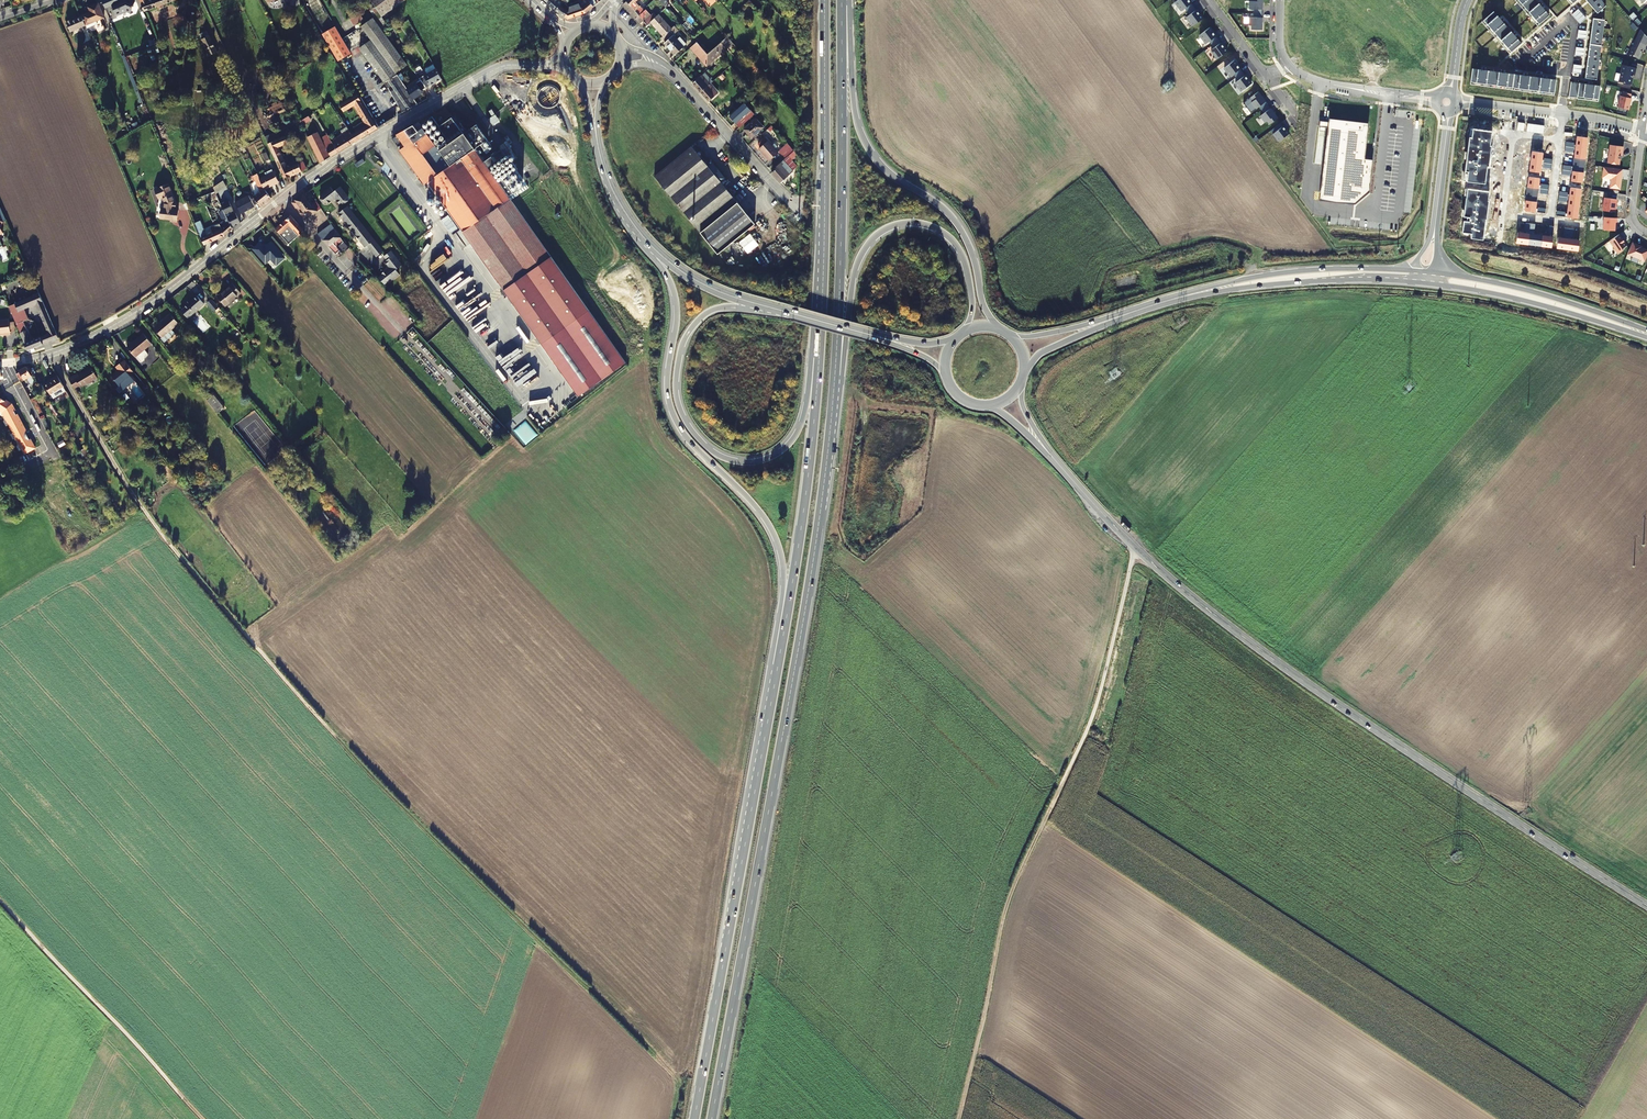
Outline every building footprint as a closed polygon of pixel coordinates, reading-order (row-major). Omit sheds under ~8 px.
[(123,6),(121,0),(115,0),(117,4),(114,6),(115,9),(123,6)] [(140,0),(144,11),(174,0),(151,0),(148,1),(148,0),(140,0)] [(373,5),(375,7),(381,17),(405,0),(370,0),(373,5)] [(547,3),(556,11),(562,5),(564,0),(550,0),(547,3)] [(562,5),(556,11),(566,18),(569,11),(570,6),(571,0),(564,0),(562,5)] [(580,3),(581,6),(586,13),(594,6),(597,4),(595,0),(584,0),(580,3)] [(627,1),(638,14),(643,10),(635,2),(637,0),(628,0),(627,1)] [(1175,2),(1182,11),(1191,4),(1189,0),(1178,0),(1175,2)] [(1249,9),(1262,10),(1262,0),(1252,0),(1252,1),(1250,1),(1249,9)] [(644,21),(647,24),(650,22),(656,16),(653,12),(651,15),(648,11),(647,12),(646,10),(644,11),(643,10),(638,14),(627,1),(624,4),(624,6),(640,23),(643,20),(644,21)] [(580,3),(579,3),(570,6),(569,11),(566,18),(568,19),(586,13),(581,6),(580,3)] [(89,14),(89,13),(82,15),(82,16),(86,25),(87,28),(97,24),(96,21),(104,18),(98,4),(89,7),(91,13),(89,14)] [(106,6),(109,18),(115,17),(112,5),(106,6)] [(374,17),(362,26),(371,39),(383,31),(384,30),(388,27),(381,17),(375,7),(370,10),(374,17)] [(1186,17),(1193,26),(1203,19),(1200,15),(1196,10),(1186,17)] [(363,19),(359,13),(350,19),(354,25),(363,19)] [(661,38),(665,42),(673,35),(678,31),(674,26),(672,29),(659,14),(656,16),(650,22),(658,30),(664,36),(661,38)] [(67,21),(71,31),(86,25),(82,16),(72,20),(72,19),(67,21)] [(1262,18),(1249,17),(1249,26),(1251,26),(1251,30),(1262,30),(1262,18)] [(351,53),(335,27),(322,34),(338,61),(351,53)] [(1210,28),(1200,35),(1206,44),(1216,37),(1212,31),(1210,28)] [(407,64),(383,31),(371,39),(396,73),(407,64)] [(680,37),(677,39),(673,35),(665,42),(665,43),(675,54),(686,44),(680,37)] [(217,51),(210,36),(202,40),(209,55),(217,51)] [(385,82),(403,113),(418,104),(414,99),(407,89),(396,73),(371,39),(360,48),(385,82)] [(1636,40),(1629,54),(1639,59),(1642,53),(1643,51),(1646,45),(1636,40)] [(691,47),(707,65),(713,60),(708,53),(701,45),(697,42),(691,47)] [(710,51),(708,53),(713,60),(727,48),(721,42),(710,51)] [(703,43),(701,45),(708,53),(710,51),(703,43)] [(1211,50),(1217,59),(1227,51),(1225,48),(1221,43),(1211,50)] [(1234,60),(1224,68),(1230,76),(1240,69),(1236,64),(1237,64),(1234,60)] [(420,80),(426,88),(442,79),(436,69),(434,65),(427,68),(426,71),(428,73),(419,78),(420,80)] [(1623,65),(1619,82),(1631,85),(1633,79),(1632,78),(1633,75),(1635,76),(1637,68),(1623,65)] [(423,70),(420,66),(413,70),(416,74),(423,70)] [(701,75),(698,78),(692,83),(699,90),(701,92),(710,84),(701,75)] [(1249,80),(1249,81),(1245,76),(1235,83),(1241,91),(1251,84),(1249,80)] [(426,88),(420,80),(407,89),(414,99),(423,92),(422,90),(426,88)] [(710,84),(701,92),(709,101),(718,93),(710,84)] [(1252,102),(1251,103),(1255,109),(1266,102),(1258,92),(1250,98),(1252,102)] [(1622,95),(1620,95),(1618,106),(1629,109),(1631,98),(1630,97),(1631,93),(1623,92),(1622,95)] [(352,135),(356,141),(367,134),(378,128),(357,95),(340,105),(343,111),(355,104),(368,125),(366,126),(363,122),(354,127),(357,132),(352,135)] [(262,108),(267,121),(292,110),(286,97),(262,108)] [(330,101),(327,104),(336,119),(340,116),(330,101)] [(744,103),(729,116),(740,128),(754,114),(744,103)] [(513,118),(518,114),(509,104),(505,107),(513,118)] [(1260,116),(1265,122),(1267,121),(1269,125),(1278,118),(1270,108),(1260,116)] [(321,112),(316,115),(323,126),(328,124),(321,112)] [(302,125),(311,120),(309,116),(300,121),(302,125)] [(420,125),(432,142),(450,166),(461,158),(444,134),(440,127),(433,117),(420,125)] [(751,137),(763,127),(756,118),(744,129),(751,137)] [(440,127),(444,134),(461,158),(471,172),(484,162),(475,149),(464,134),(463,134),(452,119),(440,127)] [(1319,127),(1328,128),(1320,200),(1354,204),(1369,192),(1372,160),(1364,159),(1368,123),(1330,119),(1329,122),(1320,121),(1319,127)] [(428,182),(450,166),(420,125),(418,126),(417,123),(414,125),(397,134),(398,135),(392,139),(425,184),(428,182)] [(464,134),(475,149),(481,145),(484,150),(487,148),(484,143),(488,140),(477,125),(464,134)] [(1283,127),(1273,134),(1279,141),(1289,134),(1286,131),(1283,127)] [(266,137),(269,143),(268,144),(283,179),(307,169),(304,161),(288,168),(278,147),(294,140),(291,133),(281,138),(278,131),(266,137)] [(329,138),(327,135),(323,137),(325,141),(323,143),(317,133),(308,137),(320,163),(338,152),(329,138)] [(348,146),(356,141),(352,135),(347,138),(344,133),(335,139),(333,136),(329,138),(338,152),(348,146)] [(770,161),(778,153),(765,138),(758,144),(760,147),(758,148),(770,161)] [(782,155),(791,147),(788,143),(779,151),(782,155)] [(1610,145),(1607,163),(1619,165),(1620,156),(1622,156),(1623,147),(1610,145)] [(654,176),(685,214),(718,254),(755,224),(721,182),(726,179),(712,163),(708,166),(691,146),(654,176)] [(777,168),(772,172),(781,182),(787,177),(786,176),(797,166),(792,160),(798,154),(791,147),(782,155),(785,158),(776,166),(777,168)] [(501,150),(484,162),(489,168),(505,156),(501,150)] [(461,158),(450,166),(428,182),(463,232),(504,289),(537,266),(497,208),(488,196),(471,172),(461,158)] [(363,159),(355,164),(357,167),(365,162),(363,159)] [(484,162),(471,172),(488,196),(501,186),(499,183),(489,168),(484,162)] [(267,202),(271,198),(265,189),(260,179),(256,170),(252,173),(261,191),(253,197),(259,204),(261,207),(267,202)] [(265,173),(267,175),(260,179),(265,189),(279,182),(274,172),(273,172),(272,170),(265,173)] [(215,191),(215,193),(227,187),(223,180),(213,186),(215,191)] [(501,186),(509,197),(514,194),(504,180),(499,183),(501,186)] [(175,203),(175,201),(168,184),(155,189),(159,199),(162,198),(164,203),(164,208),(161,208),(160,218),(170,220),(170,222),(177,223),(178,210),(174,210),(174,208),(176,209),(176,203),(175,203)] [(509,197),(501,186),(488,196),(497,208),(537,266),(551,256),(509,197)] [(331,187),(320,195),(322,197),(320,199),(324,204),(326,202),(328,204),(331,201),(334,198),(336,201),(337,200),(340,204),(342,202),(343,205),(348,201),(347,199),(349,197),(341,187),(336,190),(334,192),(331,187)] [(308,199),(309,198),(306,193),(301,197),(292,203),(296,209),(297,208),(301,214),(305,220),(321,208),(316,201),(311,204),(308,199)] [(249,196),(235,203),(241,213),(255,206),(249,196)] [(224,210),(231,225),(240,221),(235,211),(232,212),(231,210),(233,209),(228,199),(220,203),(224,210)] [(357,218),(348,206),(339,214),(343,219),(343,218),(348,224),(347,225),(351,230),(352,229),(357,236),(356,236),(360,241),(361,241),(366,247),(368,246),(371,250),(374,253),(376,257),(383,252),(380,248),(378,244),(375,240),(365,229),(357,218)] [(220,213),(224,222),(219,224),(225,236),(233,229),(231,225),(224,210),(220,213)] [(303,229),(291,215),(285,221),(286,221),(299,236),(300,237),(303,234),(305,232),(303,230),(303,229)] [(200,221),(195,223),(199,235),(204,233),(200,221)] [(299,236),(286,221),(276,230),(289,244),(299,236)] [(224,236),(225,236),(219,224),(211,227),(213,232),(201,238),(204,245),(224,236)] [(341,237),(332,224),(317,234),(329,246),(341,237)] [(1622,238),(1620,234),(1609,241),(1617,253),(1622,250),(1622,248),(1626,245),(1621,238),(1622,238)] [(343,242),(341,237),(329,246),(335,254),(339,250),(341,252),(344,249),(346,251),(349,248),(343,242)] [(266,249),(261,244),(254,250),(267,264),(272,260),(277,266),(286,259),(272,243),(268,247),(266,249)] [(453,247),(443,250),(446,258),(455,254),(453,247)] [(402,265),(391,251),(384,257),(387,260),(385,262),(388,266),(389,265),(391,268),(386,272),(386,271),(382,274),(383,275),(378,278),(385,284),(388,282),(389,283),(399,275),(396,270),(398,269),(402,265)] [(438,269),(448,261),(442,252),(431,261),(438,269)] [(537,266),(504,289),(542,344),(590,310),(551,256),(537,266)] [(436,274),(448,294),(473,279),(461,259),(436,274)] [(219,290),(215,294),(224,304),(239,291),(230,281),(227,284),(227,285),(220,291),(219,290)] [(39,293),(9,306),(28,350),(58,337),(39,293)] [(201,315),(197,310),(204,303),(197,295),(181,309),(192,323),(201,315)] [(219,307),(211,299),(207,302),(214,311),(219,307)] [(579,396),(627,362),(590,310),(542,344),(579,396)] [(171,315),(154,328),(162,337),(161,338),(164,342),(170,338),(172,337),(172,336),(168,332),(172,329),(179,323),(171,315)] [(9,320),(0,321),(0,333),(3,333),(4,335),(11,334),(9,320)] [(151,343),(144,333),(132,342),(133,343),(127,347),(135,356),(151,343)] [(135,382),(130,376),(133,373),(124,360),(116,367),(119,371),(117,373),(117,372),(111,376),(123,391),(135,382)] [(28,378),(32,376),(27,367),(19,371),(19,372),(17,373),(21,381),(28,378)] [(91,368),(79,375),(78,375),(70,380),(74,388),(80,385),(81,387),(97,377),(91,368)] [(51,395),(63,388),(64,387),(57,376),(50,379),(51,381),(44,385),(50,395),(51,395)] [(66,392),(63,388),(51,395),(53,399),(66,392)] [(3,412),(24,453),(35,448),(30,438),(29,439),(25,432),(27,431),(17,413),(16,414),(14,410),(15,410),(12,403),(6,399),(5,401),(0,397),(0,411),(3,412)] [(30,400),(41,419),(44,418),(45,417),(35,397),(30,400)] [(56,417),(58,415),(51,404),(48,405),(56,417)] [(231,417),(221,404),(214,410),(225,423),(231,417)] [(50,429),(44,418),(41,419),(47,431),(50,429)]
